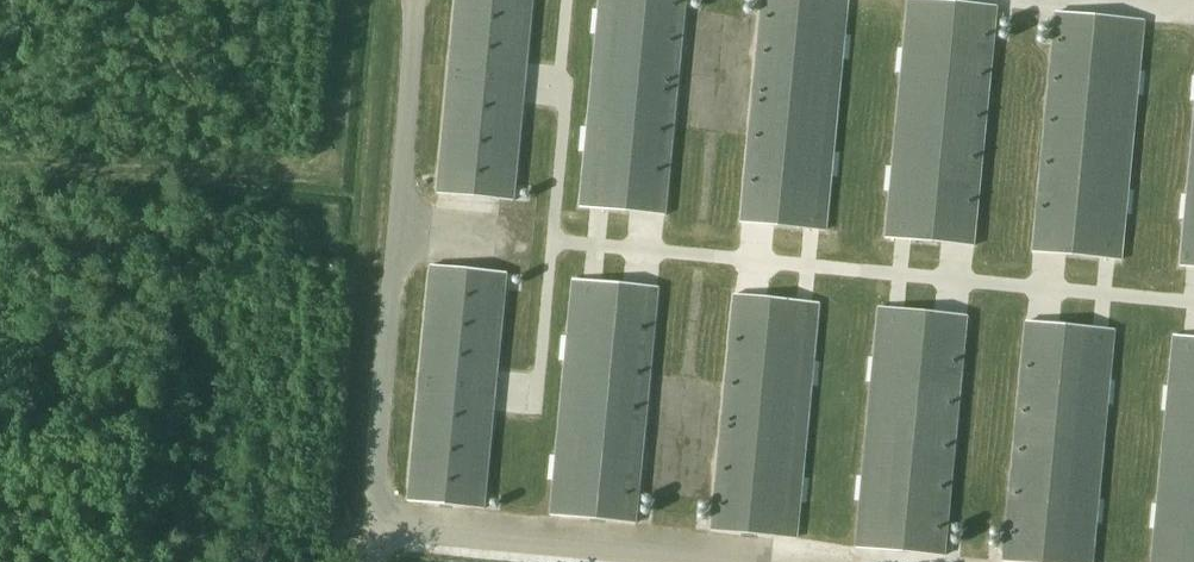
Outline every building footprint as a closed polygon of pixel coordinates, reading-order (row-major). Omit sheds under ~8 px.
[(438,195),(514,202),(533,0),(456,0),(438,195)] [(590,211),(666,218),(686,0),(610,0),(590,211)] [(742,225),(818,232),(839,0),(763,0),(742,225)] [(995,7),(918,0),(909,0),(888,238),(974,246),(995,7)] [(1143,21),(1057,13),(1034,252),(1120,260),(1143,21)] [(1182,265),(1193,267),(1193,138),(1182,265)] [(508,273),(432,266),(410,503),(486,510),(508,273)] [(660,286),(584,278),(562,517),(638,525),(660,286)] [(811,300),(736,293),(713,532),(789,539),(811,300)] [(968,315),(882,307),(861,546),(947,554),(968,315)] [(1028,321),(1005,560),(1027,561),(1091,561),(1114,329),(1028,321)] [(1176,335),(1155,561),(1193,561),(1193,337),(1176,335)]
